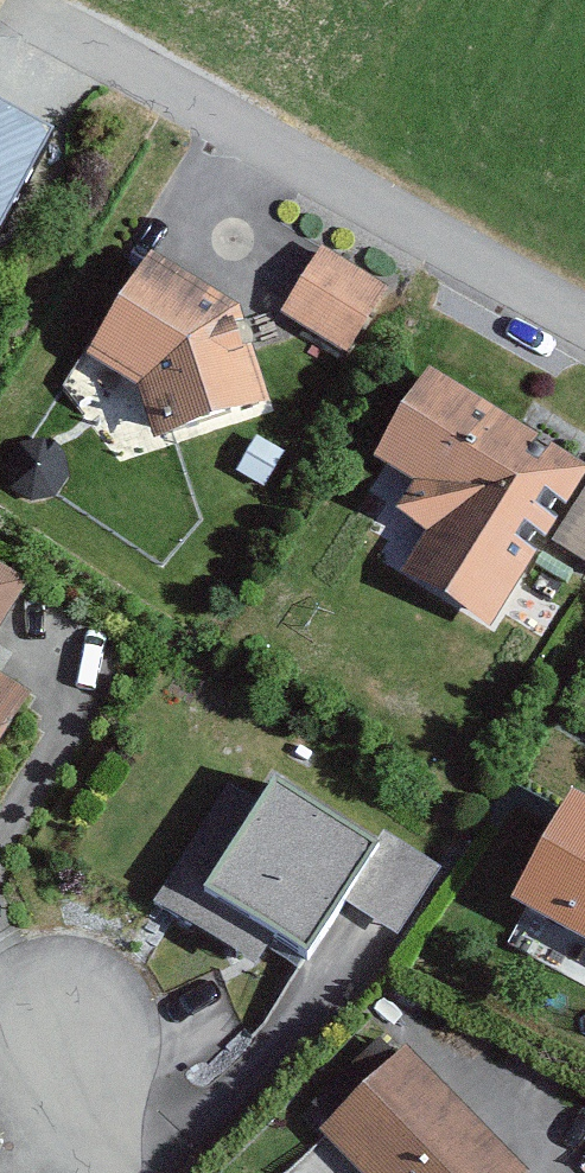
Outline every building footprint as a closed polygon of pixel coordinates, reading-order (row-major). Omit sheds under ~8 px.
[(0,116),(0,237),(46,142),(0,116)] [(388,303),(320,261),(280,325),(348,367),(388,303)] [(85,364),(136,399),(153,450),(264,412),(233,322),(151,266),(85,364)] [(426,381),(368,471),(411,498),(391,529),(422,549),(398,586),(487,643),(584,489),(584,482),(426,381)] [(555,555),(584,573),(584,507),(555,555)] [(0,581),(0,633),(23,596),(0,581)] [(0,691),(0,745),(24,706),(0,691)] [(375,842),(269,775),(253,800),(232,787),(158,904),(257,966),(276,935),(304,953),(375,842)] [(568,805),(510,914),(584,954),(584,814),(568,805)] [(400,1062),(318,1141),(349,1172),(507,1172),(400,1062)]
